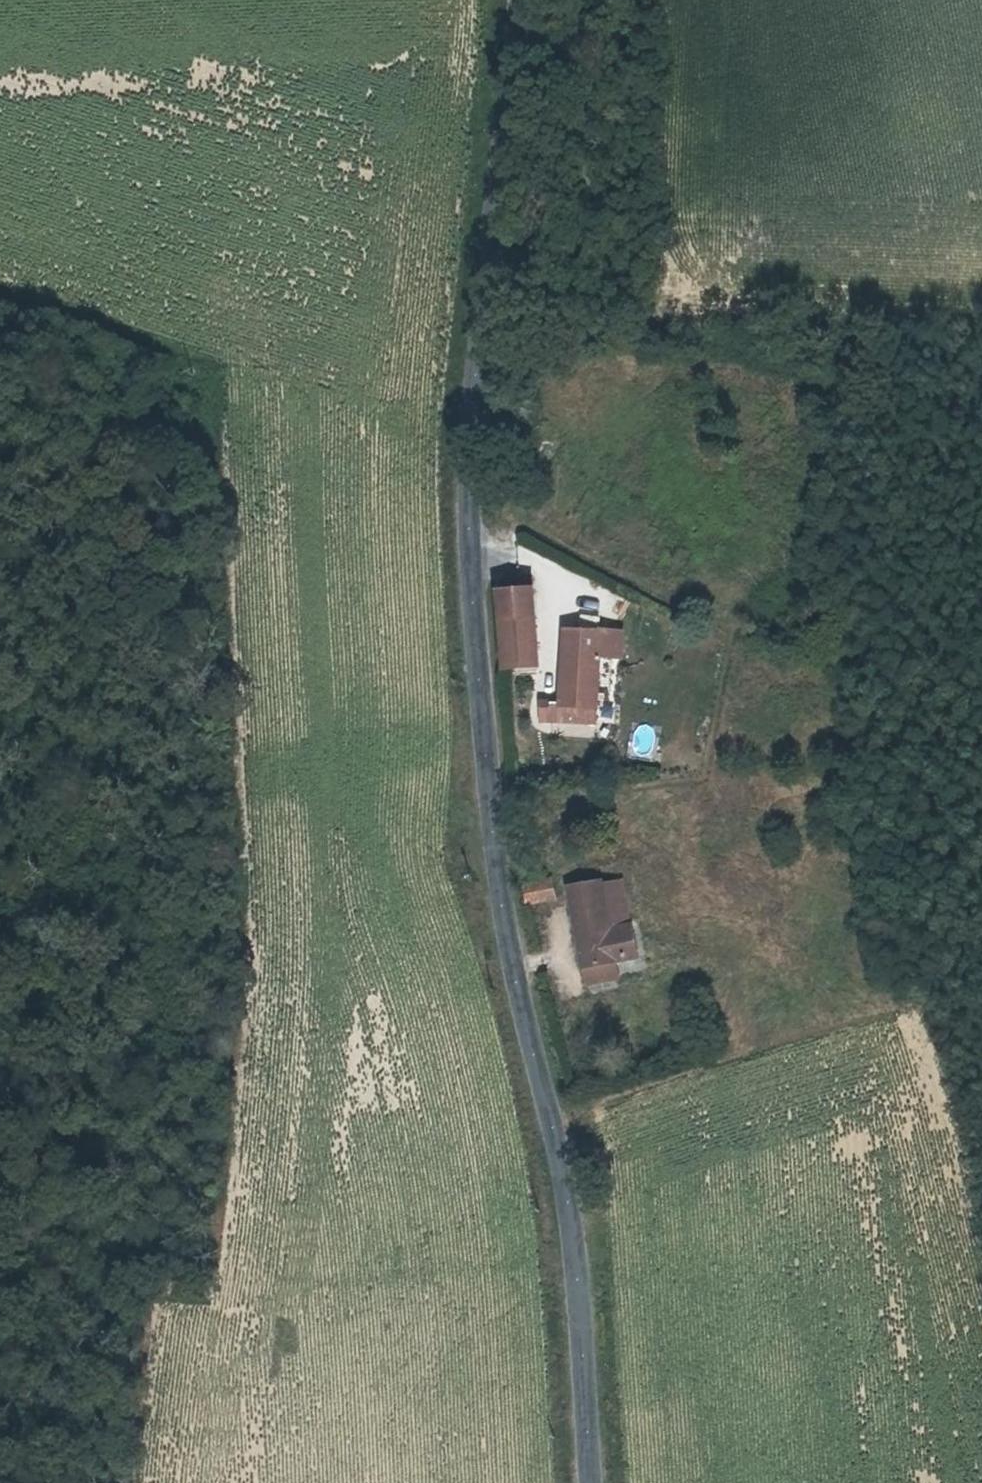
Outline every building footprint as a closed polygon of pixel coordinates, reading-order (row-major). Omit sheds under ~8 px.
[(544,565),(562,563),(562,552),(544,554),(544,565)] [(525,567),(528,594),(563,589),(562,563),(544,565),(525,567)] [(565,639),(563,589),(528,594),(532,643),(565,639)] [(626,608),(595,608),(594,680),(580,684),(580,698),(624,698),(626,625),(626,608)] [(615,873),(618,893),(640,889),(636,869),(615,873)] [(583,874),(599,970),(630,965),(628,949),(618,893),(614,870),(583,874)] [(522,886),(530,906),(555,896),(547,875),(522,886)] [(640,889),(618,893),(628,949),(650,945),(640,889)] [(633,978),(630,965),(599,970),(602,984),(633,978)]
